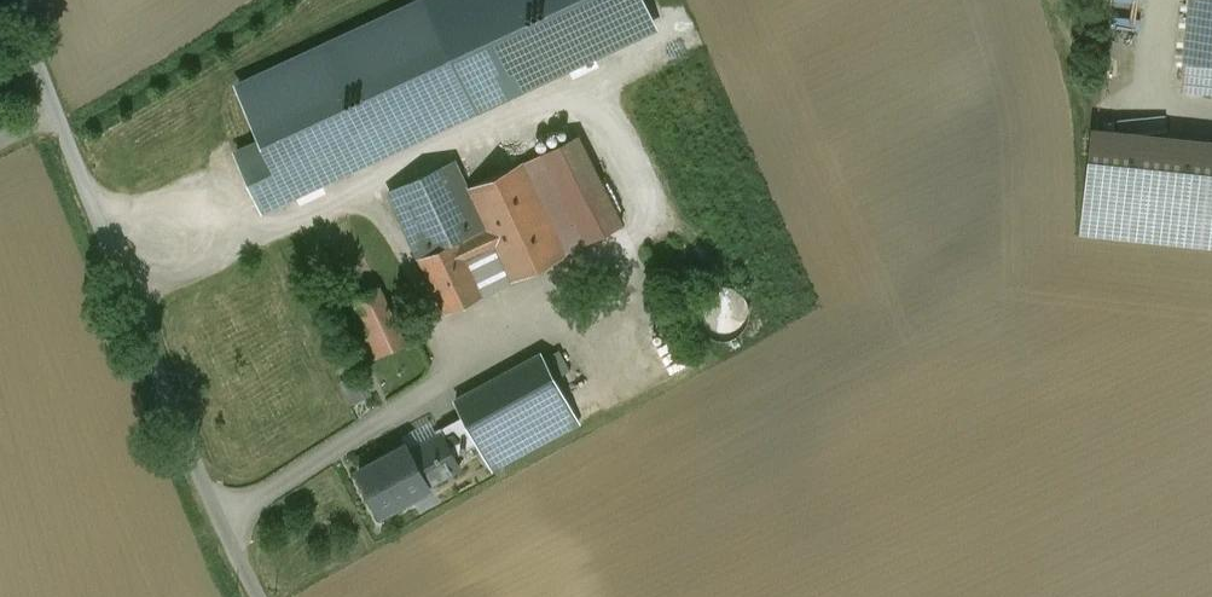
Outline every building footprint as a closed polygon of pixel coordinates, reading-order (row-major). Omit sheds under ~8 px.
[(237,151),(263,207),(655,26),(643,0),(421,0),(238,85),(263,139),(237,151)] [(1181,86),(1211,90),(1211,0),(1190,0),(1181,86)] [(1091,128),(1079,234),(1211,249),(1211,141),(1091,128)] [(578,134),(525,161),(566,250),(585,242),(622,223),(578,134)] [(465,157),(454,162),(466,188),(477,182),(465,157)] [(525,160),(477,182),(466,188),(494,248),(509,281),(510,281),(568,254),(566,250),(525,161),(525,160)] [(454,161),(389,191),(420,257),(458,239),(468,260),(494,248),(466,188),(454,162),(454,161)] [(458,239),(420,257),(445,312),(484,294),(468,260),(458,239)] [(468,260),(484,294),(510,282),(510,281),(509,281),(494,248),(468,260)] [(750,306),(733,281),(703,303),(720,328),(750,306)] [(379,285),(347,300),(357,320),(388,305),(379,285)] [(388,305),(357,320),(374,358),(406,344),(388,305)] [(464,414),(479,442),(565,395),(541,352),(456,399),(464,414)] [(356,376),(343,382),(352,402),(366,396),(356,376)] [(479,442),(478,443),(492,469),(579,422),(565,395),(479,442)] [(451,421),(466,449),(478,443),(479,442),(464,414),(451,421)] [(436,429),(439,436),(442,434),(453,456),(466,449),(451,421),(436,429)] [(439,436),(410,451),(427,484),(459,466),(453,456),(442,434),(439,436)] [(407,445),(358,471),(380,512),(429,486),(427,484),(410,451),(407,445)]
